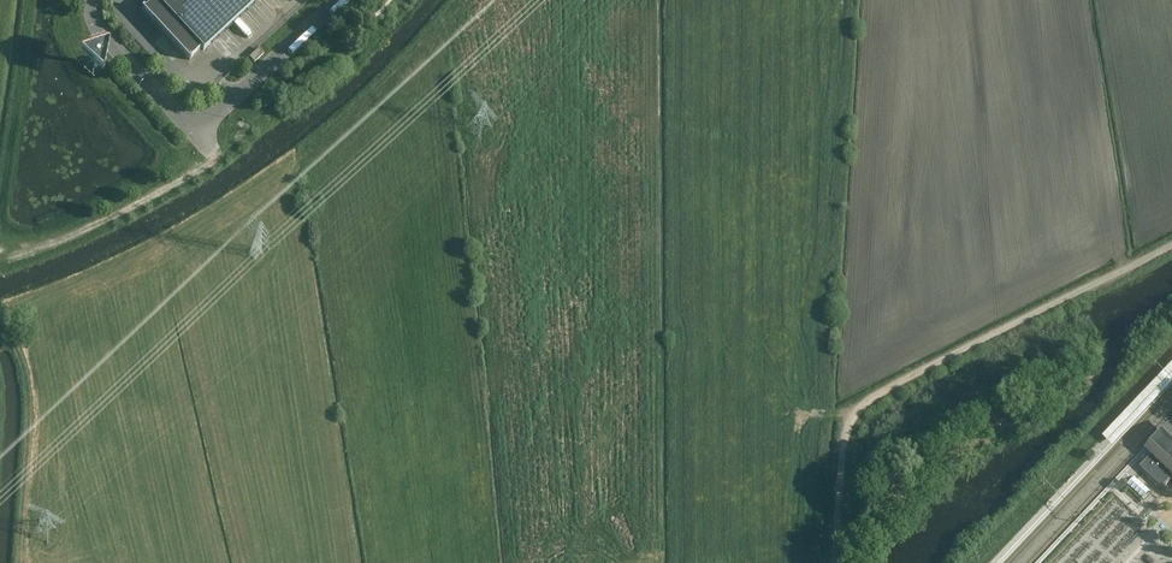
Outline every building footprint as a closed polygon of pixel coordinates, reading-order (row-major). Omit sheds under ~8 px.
[(145,9),(144,8),(142,10),(190,61),(192,59),(191,58),(202,49),(204,51),(259,0),(155,0),(145,9)] [(259,49),(250,58),(255,63),(264,54),(259,49)] [(1151,453),(1137,467),(1160,489),(1163,488),(1171,479),(1171,434),(1163,443),(1154,453),(1151,453)] [(913,475),(899,485),(905,493),(919,484),(913,475)]
